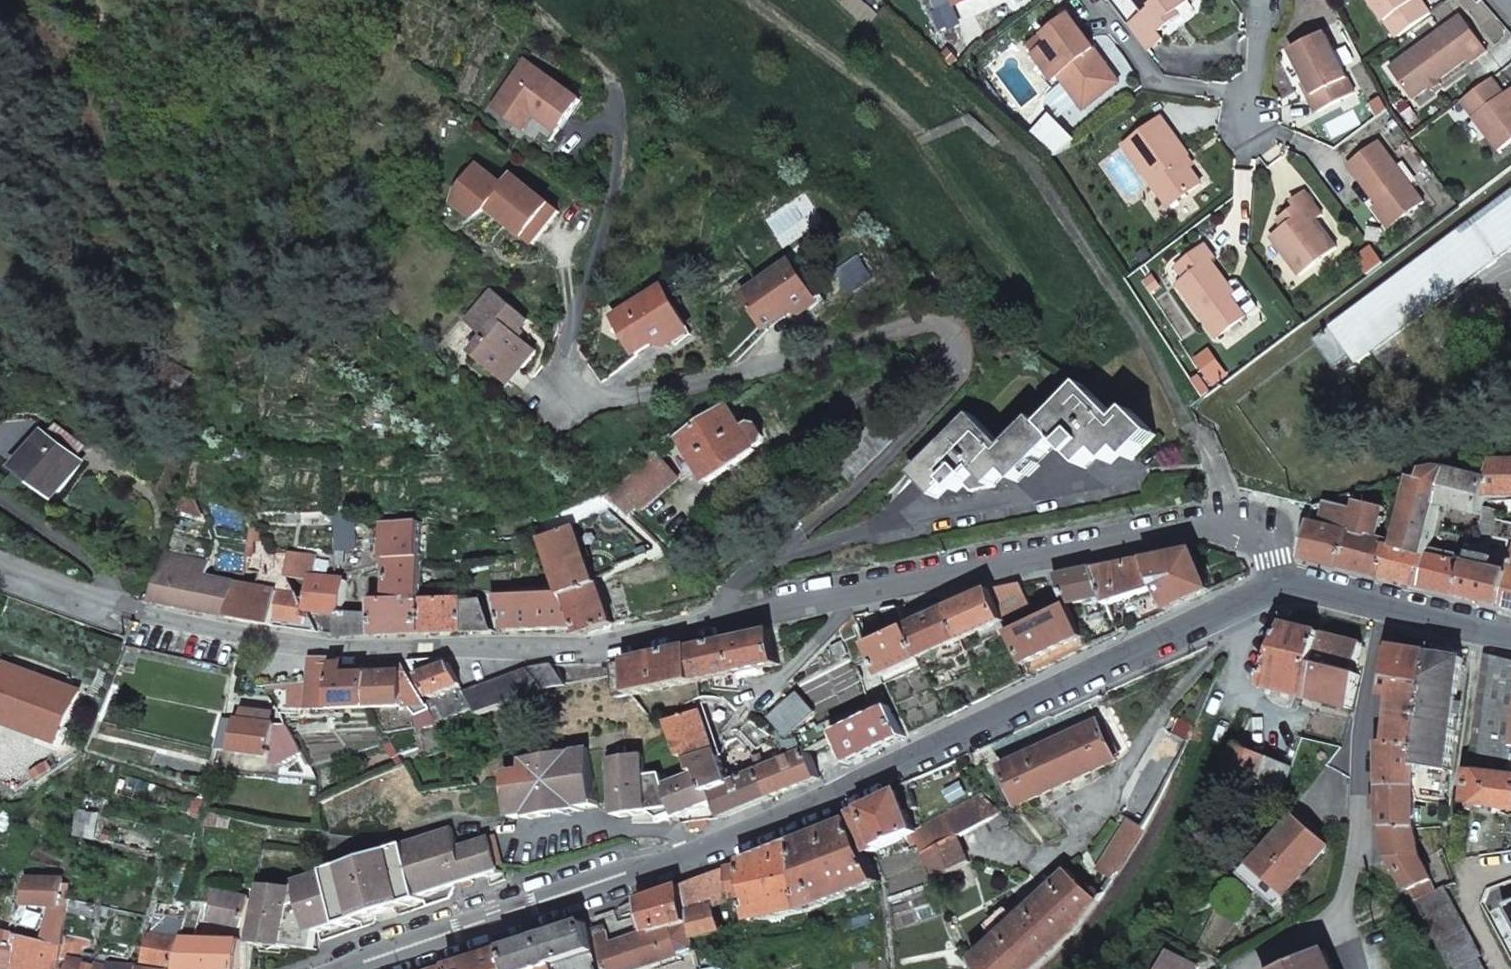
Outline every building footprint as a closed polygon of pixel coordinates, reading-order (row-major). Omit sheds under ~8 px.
[(1142,12),(1126,24),(1147,52),(1163,39),(1159,33),(1172,22),(1169,17),(1190,1),(1189,0),(1133,0),(1142,12)] [(1397,37),(1430,12),(1421,0),(1369,0),(1397,37)] [(1032,53),(1052,80),(1058,75),(1079,103),(1115,76),(1102,59),(1094,58),(1082,43),(1087,39),(1068,14),(1038,37),(1043,45),(1032,53)] [(1410,101),(1463,61),(1467,66),(1484,52),(1458,17),(1387,70),(1410,101)] [(1292,51),(1315,95),(1310,97),(1318,112),(1356,93),(1327,34),(1292,51)] [(1082,43),(1094,58),(1102,59),(1087,39),(1082,43)] [(557,135),(579,103),(523,64),(490,111),(512,127),(523,112),(533,119),(557,135)] [(1084,109),(1120,82),(1115,76),(1079,103),(1084,109)] [(1499,151),(1510,143),(1510,95),(1508,91),(1504,94),(1492,78),(1462,101),(1499,151)] [(512,127),(522,134),(533,119),(523,112),(512,127)] [(1187,155),(1159,118),(1122,145),(1169,207),(1201,184),(1189,168),(1182,159),(1186,156),(1187,155)] [(1348,164),(1394,225),(1425,202),(1379,141),(1348,164)] [(1193,165),(1186,156),(1182,159),(1189,168),(1193,165)] [(532,247),(558,214),(511,178),(503,188),(477,168),(457,193),(453,207),(473,222),(486,212),(532,247)] [(1271,236),(1300,275),(1337,247),(1316,218),(1322,214),(1305,190),(1291,200),(1296,206),(1283,215),(1288,223),(1271,236)] [(1360,362),(1510,248),(1510,193),(1315,340),(1335,366),(1353,353),(1360,362)] [(1178,285),(1218,338),(1247,317),(1246,316),(1226,290),(1230,287),(1228,285),(1211,261),(1214,259),(1204,246),(1175,268),(1185,280),(1178,285)] [(791,259),(786,263),(797,278),(802,275),(791,259)] [(786,263),(741,295),(765,327),(784,312),(791,313),(804,315),(806,303),(816,295),(802,275),(797,278),(786,263)] [(1233,282),(1228,285),(1230,287),(1226,290),(1246,316),(1257,307),(1239,283),(1233,282)] [(662,290),(656,293),(665,307),(671,303),(662,290)] [(491,293),(466,325),(479,335),(485,334),(486,339),(472,356),(504,381),(517,365),(524,370),(539,353),(518,336),(529,322),(491,293)] [(656,293),(613,321),(634,353),(652,342),(655,347),(668,349),(672,336),(686,327),(671,303),(665,307),(656,293)] [(765,327),(767,331),(791,313),(784,312),(765,327)] [(55,346),(54,335),(41,335),(41,346),(55,346)] [(652,342),(634,353),(637,358),(655,347),(652,342)] [(169,375),(178,359),(169,353),(160,370),(169,375)] [(197,369),(178,359),(169,375),(187,385),(197,369)] [(517,365),(504,381),(511,387),(524,370),(517,365)] [(1129,424),(1091,387),(1051,427),(1042,419),(1013,448),(980,415),(920,475),(945,499),(957,487),(964,493),(971,485),(979,493),(1001,488),(1015,473),(1026,483),(1066,442),(1094,469),(1109,455),(1119,465),(1132,453),(1141,462),(1165,439),(1140,413),(1129,424)] [(726,401),(676,437),(708,481),(758,445),(726,401)] [(91,463),(43,431),(16,470),(64,503),(91,463)] [(1485,498),(1510,496),(1510,455),(1491,460),(1490,477),(1485,498)] [(1491,460),(1449,469),(1440,506),(1481,516),(1484,505),(1485,498),(1490,477),(1491,460)] [(1414,482),(1397,551),(1426,558),(1430,549),(1435,527),(1440,506),(1449,469),(1443,467),(1425,473),(1423,484),(1414,482)] [(1309,522),(1301,558),(1340,567),(1355,501),(1348,502),(1342,506),(1326,512),(1323,526),(1309,522)] [(1355,501),(1340,567),(1372,575),(1380,577),(1387,548),(1388,546),(1378,540),(1385,508),(1355,501)] [(1490,542),(1498,508),(1484,505),(1481,516),(1475,538),(1490,542)] [(287,514),(287,522),(301,522),(300,513),(287,514)] [(417,584),(415,517),(381,518),(381,528),(366,530),(367,545),(382,546),(383,563),(384,595),(418,594),(417,584)] [(352,520),(333,520),(333,534),(352,533),(352,520)] [(585,636),(620,620),(581,525),(543,536),(566,593),(581,627),(585,636)] [(353,555),(352,533),(333,534),(334,556),(353,555)] [(1380,577),(1420,587),(1426,558),(1397,551),(1387,548),(1380,577)] [(1449,554),(1435,550),(1430,549),(1420,587),(1428,589),(1461,597),(1469,565),(1448,560),(1449,554)] [(1160,588),(1170,611),(1210,591),(1194,550),(1147,559),(1160,588)] [(290,577),(313,578),(315,554),(291,551),(290,577)] [(1106,598),(1110,606),(1160,588),(1147,559),(1094,569),(1106,598)] [(517,569),(516,560),(507,561),(508,570),(517,569)] [(328,562),(314,561),(313,578),(327,578),(328,562)] [(1495,606),(1503,608),(1510,573),(1469,563),(1469,565),(1461,597),(1495,606)] [(162,568),(152,601),(191,609),(230,616),(238,583),(162,568)] [(1055,576),(1068,606),(1106,598),(1094,569),(1055,576)] [(1510,573),(1503,608),(1510,610),(1510,571),(1510,573)] [(238,583),(230,616),(297,627),(321,631),(308,608),(289,577),(256,572),(254,586),(238,583)] [(308,608),(321,631),(334,634),(334,610),(343,610),(345,578),(336,579),(313,578),(308,608)] [(990,589),(1004,621),(1031,607),(1020,584),(990,589)] [(947,609),(963,643),(1006,624),(1004,621),(990,589),(947,609)] [(529,629),(581,627),(566,593),(505,595),(501,596),(505,630),(529,629)] [(368,595),(370,632),(418,631),(418,594),(384,595),(368,595)] [(482,597),(463,597),(462,630),(491,629),(482,597)] [(885,610),(895,634),(909,627),(900,606),(885,610)] [(1010,634),(1026,668),(1083,640),(1069,607),(1010,634)] [(909,627),(923,661),(963,643),(947,609),(909,627)] [(334,610),(334,634),(365,632),(364,610),(343,610),(334,610)] [(1286,624),(1262,687),(1306,697),(1323,632),(1286,624)] [(870,646),(888,685),(926,668),(923,661),(909,627),(895,634),(870,646)] [(695,647),(705,679),(780,665),(773,631),(695,647)] [(1323,632),(1306,697),(1349,708),(1357,673),(1352,672),(1360,642),(1323,632)] [(833,646),(838,658),(850,653),(844,641),(833,646)] [(1432,652),(1391,645),(1384,694),(1394,696),(1387,742),(1419,743),(1432,652)] [(695,647),(671,649),(606,662),(618,676),(630,670),(638,693),(705,679),(695,647)] [(1464,658),(1432,652),(1419,743),(1414,773),(1414,785),(1414,794),(1444,799),(1464,658)] [(1485,654),(1468,771),(1510,776),(1510,660),(1485,654)] [(331,657),(308,655),(308,684),(309,709),(367,707),(367,672),(331,673),(331,662),(331,657)] [(450,662),(446,656),(438,657),(441,665),(450,662)] [(441,665),(438,657),(408,659),(447,717),(478,704),(468,690),(450,662),(441,665)] [(553,659),(528,663),(545,683),(565,680),(553,659)] [(855,665),(862,680),(874,674),(866,659),(855,665)] [(0,677),(0,718),(61,741),(81,690),(6,662),(0,677)] [(367,672),(367,707),(415,705),(418,712),(431,707),(403,662),(367,662),(367,672)] [(485,714),(547,685),(545,683),(528,663),(468,690),(478,704),(485,714)] [(331,664),(331,673),(341,672),(341,664),(331,664)] [(630,670),(618,676),(624,697),(638,693),(630,670)] [(290,685),(278,685),(278,702),(289,702),(290,685)] [(727,816),(776,795),(764,766),(734,779),(694,697),(665,711),(670,719),(698,767),(712,791),(727,816)] [(269,708),(266,708),(243,708),(242,719),(234,719),(232,752),(273,753),(274,720),(273,719),(268,718),(269,708)] [(837,733),(852,765),(888,747),(905,738),(890,709),(837,733)] [(274,720),(273,753),(274,753),(275,759),(282,760),(299,746),(281,718),(273,719),(274,720)] [(781,737),(752,719),(742,728),(761,746),(781,737)] [(1172,731),(1189,739),(1195,726),(1178,719),(1172,731)] [(1001,768),(1019,806),(1115,760),(1097,721),(1001,768)] [(776,795),(822,776),(809,748),(792,739),(787,741),(793,753),(764,766),(776,795)] [(1379,784),(1414,785),(1414,773),(1419,743),(1387,742),(1380,742),(1379,784)] [(1239,745),(1226,777),(1281,797),(1294,765),(1239,745)] [(516,816),(599,804),(589,746),(559,750),(558,747),(538,751),(538,753),(524,755),(524,764),(508,767),(516,816)] [(620,814),(677,806),(694,797),(712,791),(698,767),(667,781),(662,771),(647,772),(643,751),(612,755),(620,814)] [(1463,802),(1510,810),(1510,776),(1468,771),(1463,802)] [(1414,827),(1414,794),(1414,785),(1379,784),(1380,797),(1372,797),(1371,810),(1380,809),(1381,826),(1414,827)] [(890,793),(852,811),(871,852),(908,835),(913,844),(920,841),(915,829),(896,790),(890,793)] [(718,816),(727,816),(712,791),(694,797),(677,806),(680,815),(710,802),(718,816)] [(983,794),(915,829),(920,841),(937,879),(970,861),(958,837),(1001,813),(983,794)] [(204,813),(202,825),(217,826),(218,815),(204,813)] [(853,817),(745,859),(754,905),(756,919),(770,916),(771,923),(807,918),(806,909),(882,879),(853,817)] [(1297,818),(1243,878),(1275,906),(1328,846),(1297,818)] [(291,939),(307,934),(313,932),(314,929),(318,929),(343,921),(345,924),(361,919),(359,916),(361,915),(409,899),(409,902),(426,896),(425,894),(502,868),(491,834),(462,843),(454,824),(298,877),(299,881),(293,883),(265,881),(264,885),(260,927),(257,942),(290,946),(291,939)] [(1387,855),(1408,889),(1431,879),(1418,855),(1414,827),(1381,826),(1387,855)] [(1097,870),(1111,879),(1137,838),(1121,827),(1097,870)] [(754,905),(745,859),(684,883),(691,916),(694,938),(727,928),(723,913),(754,905)] [(977,968),(1036,968),(1076,930),(1099,898),(1069,869),(974,963),(977,968)] [(49,901),(48,928),(49,935),(67,938),(68,931),(69,910),(70,897),(71,882),(63,882),(62,876),(27,873),(23,898),(49,901)] [(1415,901),(1436,890),(1431,879),(1408,889),(1415,901)] [(219,892),(215,922),(260,927),(264,885),(251,883),(251,889),(244,888),(243,893),(219,892)] [(691,916),(684,883),(644,899),(647,909),(652,930),(652,932),(691,916)] [(1453,968),(1480,968),(1475,958),(1478,956),(1441,887),(1436,890),(1415,901),(1453,968)] [(70,897),(69,910),(87,912),(87,914),(106,917),(109,902),(70,897)] [(207,899),(190,901),(187,918),(208,921),(210,911),(206,910),(207,899)] [(647,909),(644,899),(610,912),(614,920),(647,909)] [(11,908),(8,917),(19,921),(20,910),(11,908)] [(187,920),(157,916),(152,934),(151,934),(146,961),(170,966),(170,968),(179,968),(187,920)] [(691,916),(652,932),(652,930),(614,945),(607,924),(596,927),(610,968),(649,968),(697,953),(694,938),(691,916)] [(244,939),(234,938),(205,936),(206,931),(208,921),(187,918),(187,920),(179,968),(242,968),(244,939)] [(589,920),(510,948),(517,968),(545,968),(599,950),(589,920)] [(13,968),(18,931),(0,928),(0,966),(13,968)] [(290,946),(316,949),(318,929),(314,929),(313,932),(307,934),(291,939),(290,946)] [(13,968),(19,968),(65,968),(66,956),(67,938),(49,935),(18,931),(13,968)] [(66,956),(73,958),(71,968),(110,968),(111,963),(86,958),(88,945),(95,945),(97,935),(68,931),(67,938),(66,956)] [(510,948),(456,967),(456,968),(517,968),(510,948)] [(599,950),(545,968),(606,968),(599,950)] [(1282,968),(1333,968),(1325,950),(1282,968)] [(1161,968),(1193,968),(1167,956),(1161,968)]
